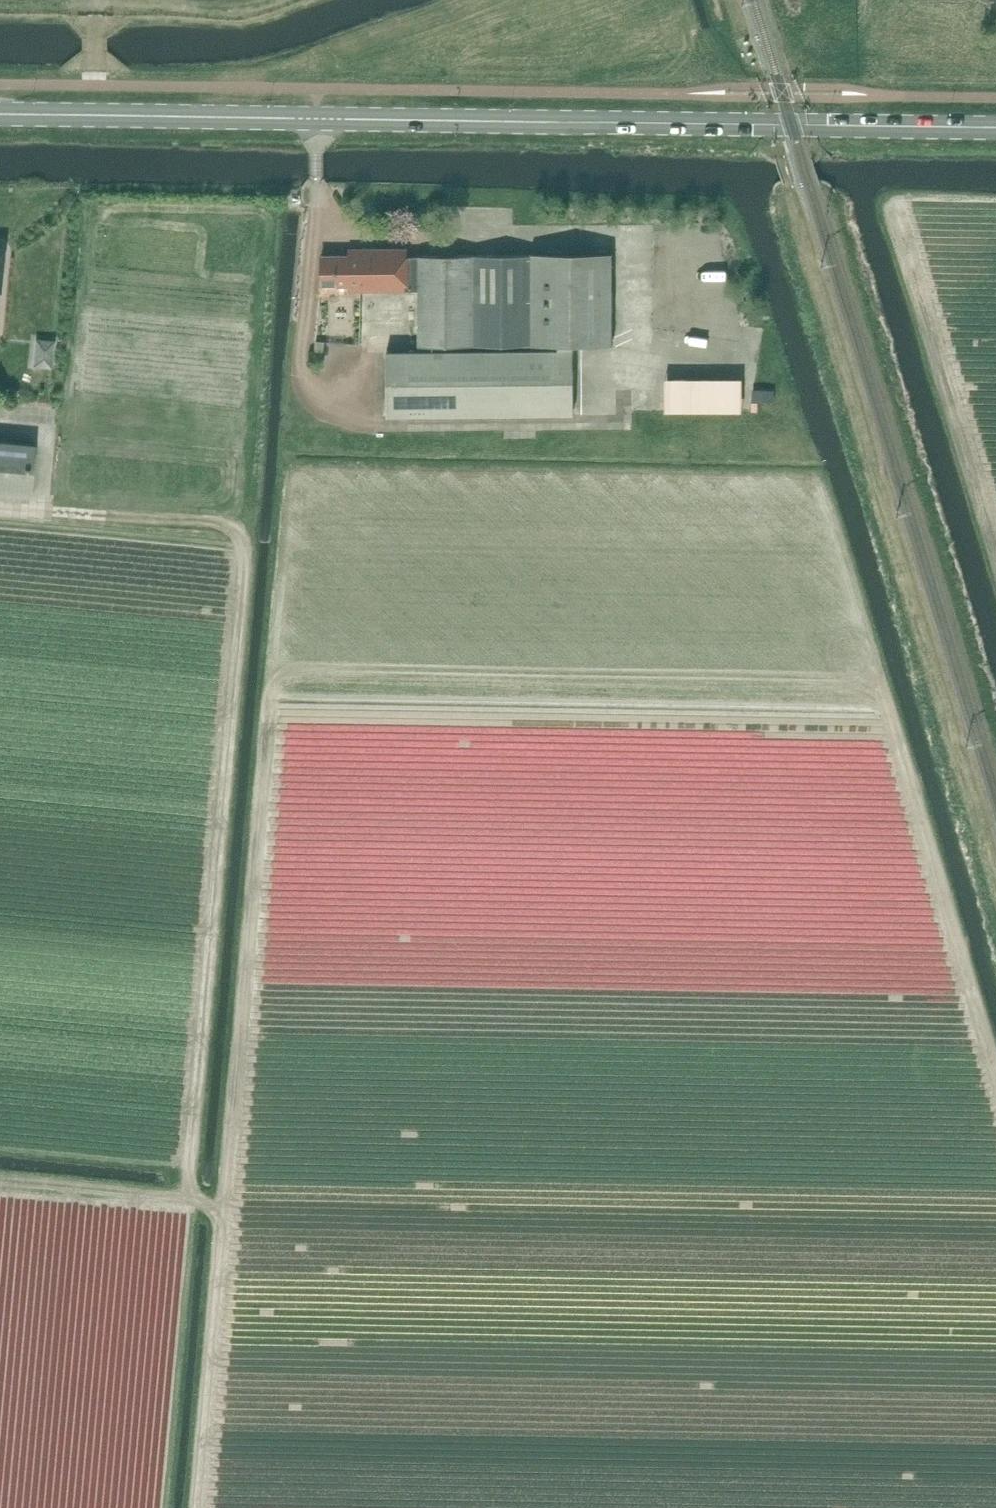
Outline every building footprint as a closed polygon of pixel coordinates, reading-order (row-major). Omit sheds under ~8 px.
[(419,256),(407,256),(407,249),(349,249),(349,255),(321,255),(321,284),(349,284),(349,290),(419,289),(419,256)] [(573,344),(612,344),(612,254),(419,255),(419,256),(419,289),(419,344),(558,344),(558,349),(386,349),(387,412),(573,412),(573,344)] [(741,317),(742,308),(723,305),(722,314),(741,317)] [(61,354),(61,332),(41,332),(41,354),(61,354)] [(752,371),(701,371),(701,358),(674,358),(674,405),(752,405),(752,371)] [(30,493),(34,445),(0,442),(0,491),(30,493)]
